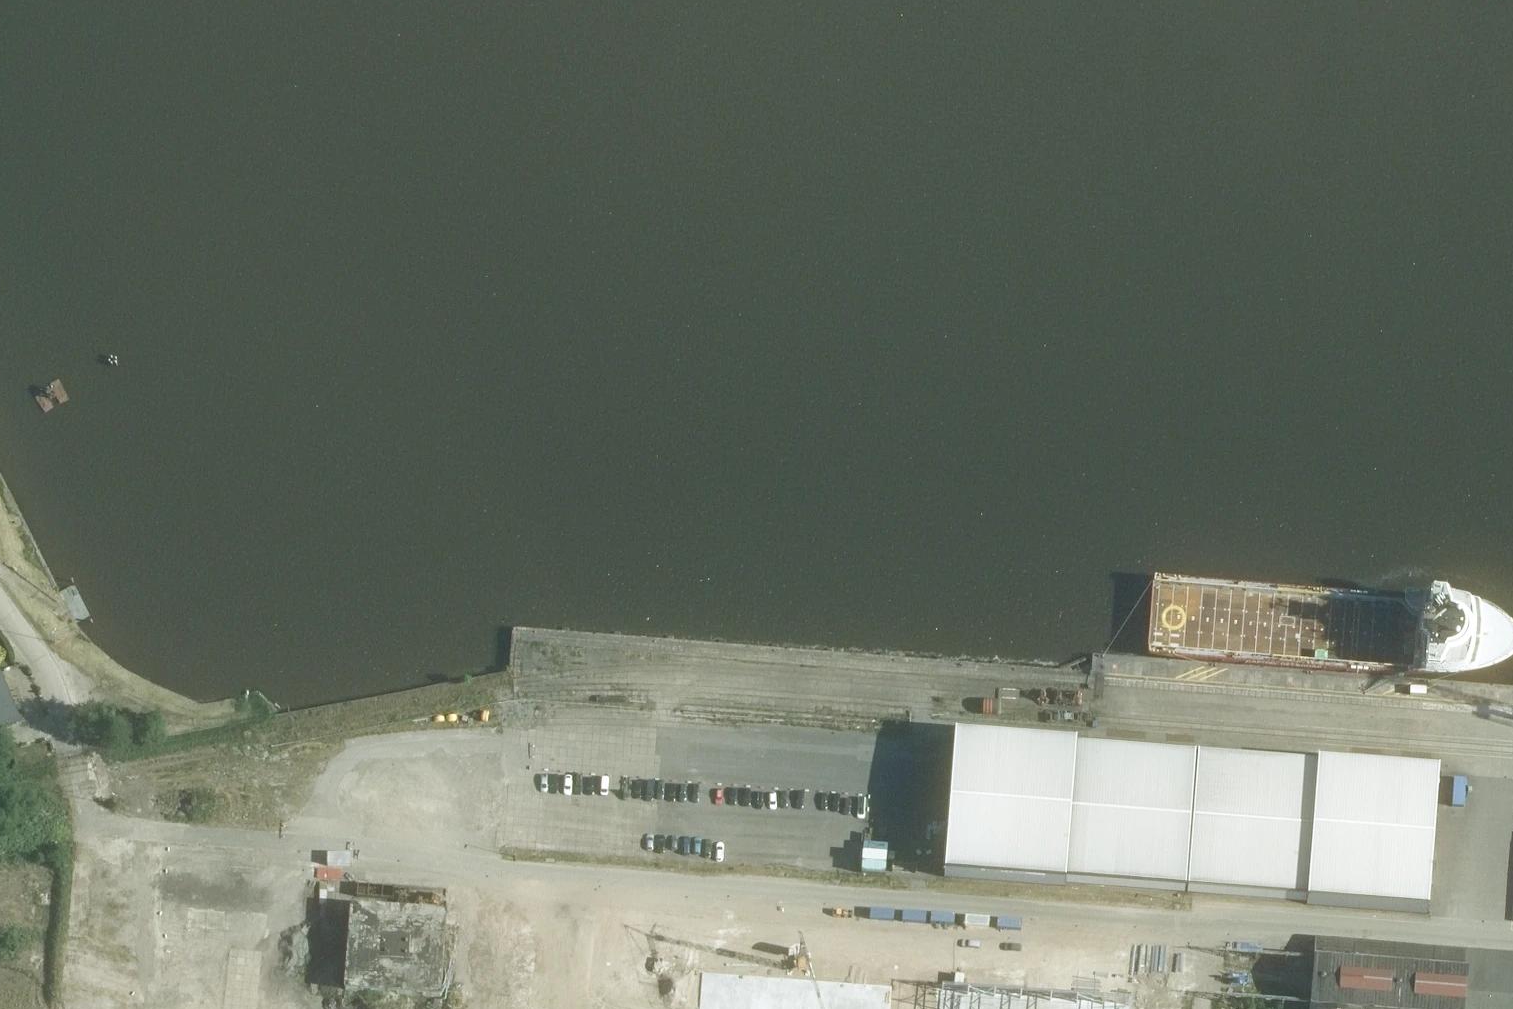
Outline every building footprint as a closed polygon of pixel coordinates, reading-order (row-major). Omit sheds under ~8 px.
[(952,747),(941,887),(1427,924),(1437,784),(952,747)] [(346,991),(440,996),(448,915),(351,907),(346,991)] [(1319,941),(1314,1008),(1512,1008),(1512,954),(1319,941)]
